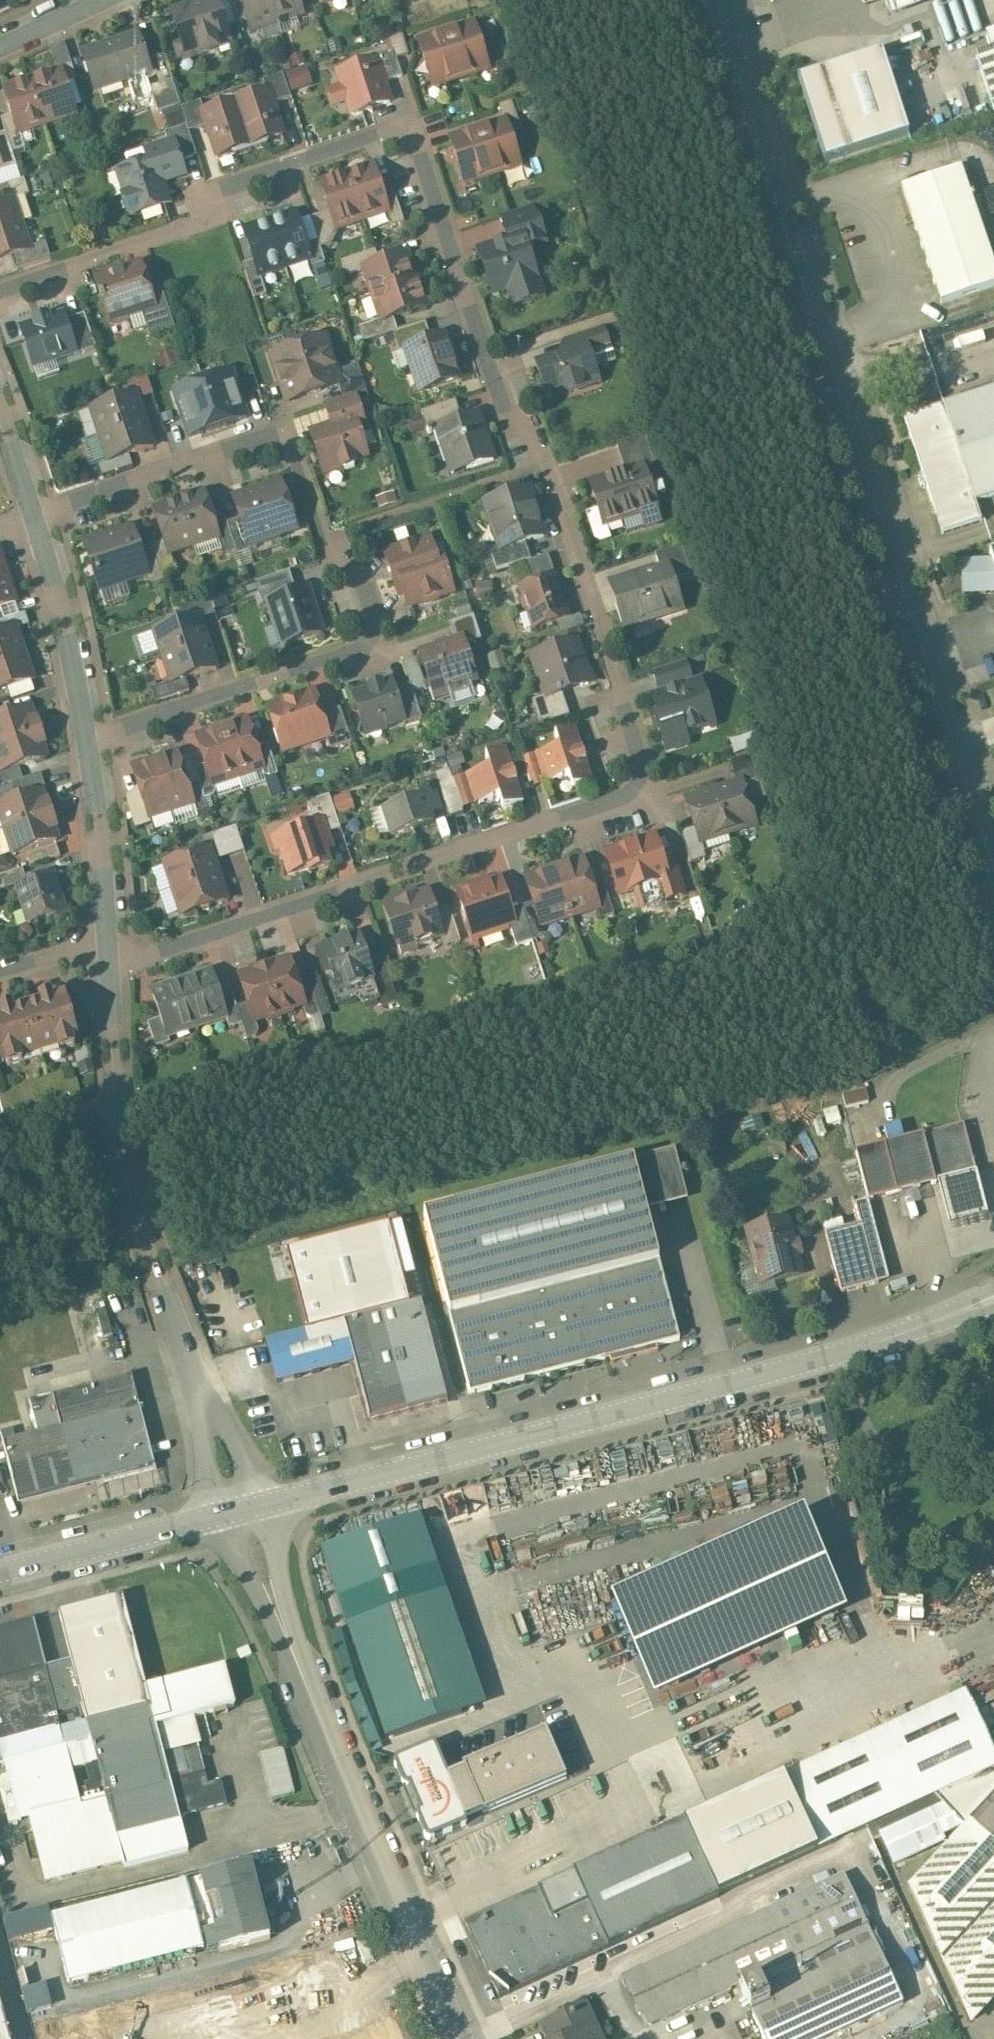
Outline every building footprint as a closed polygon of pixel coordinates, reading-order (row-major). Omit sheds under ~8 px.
[(171,11),(186,55),(201,50),(202,55),(218,50),(216,45),(229,41),(225,28),(216,0),(200,0),(201,2),(171,11)] [(225,28),(236,24),(236,23),(228,0),(216,0),(225,28)] [(236,23),(247,19),(241,0),(228,0),(236,23)] [(247,19),(251,30),(252,30),(251,26),(259,24),(275,18),(269,0),(241,0),(247,19)] [(275,18),(276,18),(300,10),(301,14),(302,13),(298,0),(269,0),(275,18)] [(888,16),(919,5),(917,0),(883,0),(888,16)] [(275,18),(259,24),(264,39),(281,33),(276,18),(275,18)] [(473,23),(418,41),(432,85),(487,67),(473,23)] [(985,33),(990,49),(993,60),(993,30),(985,33)] [(137,34),(85,52),(97,88),(149,70),(137,34)] [(67,41),(53,45),(60,65),(74,60),(67,41)] [(393,49),(373,56),(374,60),(376,60),(382,78),(387,80),(402,75),(393,49)] [(990,49),(974,53),(991,104),(993,103),(993,60),(990,49)] [(879,54),(800,80),(825,158),(905,132),(879,54)] [(387,80),(382,78),(376,60),(374,60),(360,65),(355,62),(353,67),(338,72),(351,114),(367,109),(372,112),(374,107),(389,101),(384,85),(387,80)] [(71,65),(56,70),(57,73),(61,72),(69,95),(70,95),(66,83),(76,80),(71,65)] [(57,73),(37,79),(37,77),(28,80),(28,81),(29,81),(43,124),(61,118),(59,112),(63,105),(62,102),(70,99),(69,95),(61,72),(57,73)] [(282,73),(262,80),(266,91),(268,90),(272,103),(290,97),(282,73)] [(171,80),(149,88),(157,112),(180,105),(171,80)] [(28,81),(4,89),(12,115),(18,133),(19,132),(43,124),(29,81),(28,81)] [(266,91),(235,101),(251,148),(266,143),(269,138),(282,134),(272,103),(268,90),(266,91)] [(200,100),(180,107),(186,125),(188,131),(206,125),(202,112),(204,112),(200,100)] [(204,112),(202,112),(206,125),(217,155),(230,151),(235,154),(251,148),(235,101),(204,112)] [(12,115),(1,119),(5,132),(12,153),(25,149),(19,132),(18,133),(12,115)] [(505,120),(450,138),(464,182),(519,164),(505,120)] [(186,125),(164,132),(168,143),(173,141),(180,160),(196,155),(188,131),(186,125)] [(0,134),(0,171),(16,166),(12,153),(5,132),(0,134)] [(168,143),(145,151),(148,160),(129,167),(115,171),(116,173),(118,172),(125,195),(123,200),(126,210),(131,212),(132,215),(168,203),(161,181),(184,174),(180,160),(173,141),(168,143)] [(145,149),(125,155),(129,167),(148,160),(145,151),(145,149)] [(906,179),(945,297),(993,281),(993,249),(965,159),(906,179)] [(372,166),(347,174),(362,219),(386,211),(387,210),(381,191),(372,166)] [(347,174),(320,183),(329,211),(336,230),(337,230),(349,225),(348,223),(362,219),(347,174)] [(23,178),(6,184),(10,196),(11,195),(13,200),(29,194),(23,178)] [(404,222),(392,188),(381,191),(387,210),(386,211),(391,226),(404,222)] [(0,199),(0,229),(20,223),(13,200),(11,195),(10,196),(0,199)] [(533,205),(499,216),(507,241),(522,236),(526,247),(545,241),(533,205)] [(329,211),(309,217),(317,239),(320,248),(331,244),(337,231),(337,230),(336,230),(329,211)] [(295,213),(269,221),(284,267),(309,259),(310,258),(305,243),(295,213)] [(269,221),(244,230),(254,260),(259,275),(260,275),(284,267),(269,221)] [(0,229),(0,260),(12,256),(29,250),(28,247),(20,223),(0,229)] [(507,241),(478,250),(492,292),(508,287),(514,304),(532,298),(527,281),(536,278),(526,247),(522,236),(507,241)] [(320,248),(317,239),(305,243),(310,258),(309,259),(312,266),(324,262),(320,248)] [(45,242),(28,247),(29,250),(12,256),(16,269),(50,257),(45,242)] [(375,250),(341,262),(345,275),(363,269),(363,268),(379,263),(375,250)] [(379,263),(363,268),(363,269),(372,294),(416,280),(416,279),(412,280),(404,254),(379,263)] [(259,275),(254,260),(242,264),(253,298),(266,294),(260,275),(259,275)] [(134,266),(111,273),(109,272),(99,276),(98,278),(96,279),(109,320),(112,319),(117,322),(128,318),(130,313),(141,310),(153,306),(151,297),(148,290),(142,292),(134,266)] [(416,280),(372,294),(380,321),(425,306),(416,280)] [(153,306),(141,310),(149,335),(174,327),(163,293),(151,297),(153,306)] [(36,324),(22,328),(34,366),(76,353),(63,314),(49,319),(48,316),(35,321),(36,324)] [(372,322),(358,327),(363,342),(377,338),(372,322)] [(425,322),(391,333),(398,353),(405,351),(405,349),(431,341),(425,322)] [(601,328),(567,339),(572,353),(586,348),(587,350),(607,344),(601,328)] [(431,341),(405,349),(405,351),(419,391),(458,378),(444,336),(431,341)] [(324,337),(298,346),(313,393),(338,385),(340,384),(335,371),(324,337)] [(298,346),(272,354),(287,402),(313,393),(298,346)] [(572,353),(537,364),(546,391),(563,385),(564,388),(569,391),(579,388),(581,382),(581,380),(595,375),(587,350),(586,348),(572,353)] [(235,364),(171,386),(188,436),(253,415),(235,364)] [(357,364),(347,368),(351,380),(340,384),(338,385),(342,398),(355,394),(366,391),(357,364)] [(347,368),(335,371),(340,384),(351,380),(347,368)] [(908,410),(945,527),(984,515),(979,500),(993,496),(993,382),(908,410)] [(136,394),(91,409),(91,410),(93,409),(102,434),(142,421),(134,396),(136,395),(136,394)] [(342,398),(324,404),(332,427),(324,430),(324,428),(314,431),(318,444),(315,446),(321,466),(339,460),(341,468),(355,463),(354,459),(366,455),(359,432),(366,429),(355,394),(342,398)] [(455,400),(421,412),(428,434),(431,433),(430,431),(436,429),(436,428),(461,420),(455,400)] [(461,420),(436,428),(436,429),(448,463),(463,458),(466,468),(493,460),(478,414),(461,420)] [(142,421),(102,434),(110,459),(108,460),(108,461),(153,446),(153,445),(150,446),(142,421)] [(644,434),(615,443),(625,472),(642,466),(642,467),(654,463),(644,434)] [(625,472),(590,483),(603,524),(655,507),(642,467),(642,466),(625,472)] [(280,482),(233,497),(240,518),(242,527),(247,525),(252,541),(254,540),(276,533),(277,535),(296,529),(280,482)] [(528,489),(485,503),(500,549),(500,550),(525,542),(543,536),(538,522),(540,518),(537,509),(534,507),(528,489)] [(202,495),(192,498),(187,496),(178,499),(193,545),(217,537),(218,536),(214,524),(203,492),(201,493),(202,495)] [(178,499),(169,502),(166,507),(156,510),(155,508),(153,509),(164,541),(168,553),(169,553),(193,545),(178,499)] [(247,525),(242,527),(240,518),(227,522),(236,550),(237,554),(256,548),(254,540),(252,541),(247,525)] [(226,520),(214,524),(218,536),(217,537),(223,555),(236,550),(227,522),(226,520)] [(123,530),(84,542),(96,578),(103,575),(107,587),(145,575),(146,574),(138,550),(140,550),(139,549),(135,536),(130,538),(124,535),(123,530)] [(429,540),(414,545),(410,543),(401,545),(400,549),(385,554),(394,581),(437,566),(429,540)] [(168,553),(164,541),(152,545),(162,575),(175,570),(169,553),(168,553)] [(525,542),(500,550),(500,549),(490,552),(496,570),(530,559),(525,542)] [(681,544),(654,553),(660,570),(668,567),(672,579),(690,573),(681,544)] [(152,545),(139,549),(140,550),(138,550),(146,574),(145,575),(148,584),(163,579),(162,575),(152,545)] [(548,554),(525,562),(532,584),(555,576),(548,554)] [(991,559),(959,560),(960,593),(993,592),(993,570),(991,559)] [(437,566),(394,581),(398,595),(404,593),(408,605),(423,600),(426,602),(435,599),(437,596),(452,591),(443,564),(437,566)] [(642,574),(642,572),(629,576),(630,578),(610,584),(624,626),(681,607),(672,579),(668,567),(660,570),(653,572),(653,570),(642,574)] [(289,571),(255,582),(262,603),(268,601),(268,600),(296,591),(289,571)] [(15,602),(7,576),(0,578),(0,607),(15,602)] [(532,584),(518,588),(518,589),(520,588),(524,599),(522,602),(524,610),(528,610),(528,612),(534,610),(540,627),(569,618),(568,617),(566,618),(553,578),(555,577),(555,576),(532,584)] [(127,585),(108,591),(111,601),(130,594),(127,585)] [(296,591),(268,600),(268,601),(277,629),(281,628),(286,643),(321,631),(306,588),(296,591)] [(472,615),(448,623),(454,642),(461,640),(461,641),(478,636),(479,640),(480,639),(472,615)] [(199,616),(154,631),(154,632),(156,631),(164,656),(205,643),(197,618),(199,617),(199,616)] [(0,632),(0,661),(22,654),(14,628),(16,628),(16,627),(0,632)] [(454,642),(421,653),(431,685),(428,686),(433,700),(449,695),(446,687),(469,680),(473,678),(461,641),(461,640),(454,642)] [(575,641),(532,655),(538,670),(543,673),(550,694),(546,696),(547,697),(561,692),(566,691),(568,687),(579,683),(582,685),(588,683),(590,678),(589,673),(585,671),(575,641)] [(205,643),(164,656),(173,681),(170,682),(171,683),(185,678),(216,668),(215,667),(213,668),(205,643)] [(0,661),(0,690),(33,679),(33,678),(31,679),(22,654),(0,661)] [(686,663),(653,673),(658,689),(691,678),(686,663)] [(170,682),(150,688),(155,701),(189,690),(185,678),(171,683),(170,682)] [(691,678),(658,689),(660,694),(652,696),(661,722),(658,723),(663,740),(668,738),(671,747),(687,742),(681,726),(711,717),(699,681),(693,683),(691,678)] [(469,680),(446,687),(449,695),(453,706),(474,698),(472,691),(469,680)] [(380,684),(368,688),(369,690),(353,695),(363,726),(380,721),(382,727),(402,721),(403,720),(393,690),(390,682),(381,686),(380,684)] [(410,684),(393,690),(403,720),(402,721),(403,724),(421,719),(410,684)] [(561,692),(547,697),(546,696),(532,700),(540,725),(568,715),(561,692)] [(295,701),(291,699),(286,700),(285,700),(283,703),(269,708),(283,749),(303,742),(306,736),(323,730),(325,735),(326,734),(320,714),(313,693),(311,694),(312,695),(295,701)] [(0,716),(0,744),(41,730),(37,719),(33,720),(29,706),(1,715),(0,716)] [(340,708),(320,714),(326,734),(325,735),(329,748),(351,742),(340,708)] [(247,719),(227,726),(227,723),(221,725),(238,778),(250,773),(253,768),(260,766),(262,765),(256,747),(247,719)] [(238,778),(221,725),(214,727),(215,730),(196,736),(205,764),(211,782),(213,782),(220,779),(225,782),(238,778)] [(574,728),(554,735),(558,746),(538,753),(548,782),(568,775),(572,787),(592,781),(574,728)] [(0,744),(0,759),(2,758),(5,770),(45,757),(41,743),(45,742),(41,730),(0,744)] [(277,773),(267,743),(256,747),(262,765),(260,766),(263,774),(268,777),(277,773)] [(505,749),(485,755),(489,767),(469,774),(479,802),(499,796),(502,807),(522,801),(505,749)] [(176,755),(155,762),(170,808),(191,801),(192,805),(193,805),(187,785),(176,751),(175,752),(176,755)] [(538,753),(522,758),(531,787),(548,782),(538,753)] [(155,762),(134,769),(133,765),(132,765),(149,819),(150,818),(149,815),(170,808),(155,762)] [(213,782),(211,782),(205,764),(194,768),(198,781),(204,798),(213,795),(216,790),(213,782)] [(469,774),(452,779),(454,785),(462,808),(479,802),(469,774)] [(204,798),(198,781),(187,785),(193,805),(196,812),(207,808),(204,798)] [(742,783),(714,792),(727,830),(753,821),(754,823),(755,823),(742,783)] [(454,785),(441,789),(450,815),(463,811),(462,808),(454,785)] [(0,803),(0,813),(5,829),(52,813),(48,800),(44,802),(40,790),(0,803)] [(435,790),(382,808),(391,835),(433,821),(430,813),(441,809),(435,790)] [(340,812),(357,808),(353,791),(337,795),(340,812)] [(714,792),(687,801),(687,799),(686,799),(694,827),(699,841),(700,841),(701,841),(700,839),(727,830),(714,792)] [(329,794),(306,802),(310,813),(306,821),(307,825),(316,822),(320,835),(340,828),(329,794)] [(52,813),(5,829),(13,853),(56,839),(52,827),(56,826),(52,813)] [(307,825),(297,828),(297,827),(290,824),(283,826),(280,832),(284,844),(280,845),(289,872),(307,866),(309,871),(330,864),(320,835),(316,822),(307,825)] [(694,827),(681,831),(691,861),(705,856),(700,841),(699,841),(694,827)] [(653,837),(606,852),(619,892),(656,880),(666,877),(661,862),(653,837)] [(56,844),(25,854),(29,866),(60,855),(56,844)] [(211,849),(164,864),(164,865),(167,864),(175,888),(216,875),(208,851),(211,850),(211,849)] [(672,858),(661,862),(666,877),(656,880),(662,899),(683,892),(672,858)] [(583,860),(554,869),(569,915),(597,906),(598,905),(591,883),(583,860)] [(0,876),(0,889),(16,884),(25,881),(21,869),(0,876)] [(554,869),(525,879),(533,902),(540,924),(542,924),(569,915),(554,869)] [(25,881),(16,884),(20,897),(19,900),(21,906),(24,908),(25,911),(31,909),(35,922),(64,912),(52,873),(25,881)] [(216,875),(175,888),(183,912),(180,913),(180,914),(227,899),(227,898),(224,899),(216,875)] [(500,879),(457,893),(472,937),(514,923),(500,879)] [(614,913),(602,879),(591,883),(598,905),(597,906),(600,917),(614,913)] [(414,896),(401,900),(401,899),(384,905),(397,945),(398,944),(401,953),(417,948),(416,946),(433,941),(432,938),(441,935),(442,935),(434,911),(427,890),(414,895),(414,896)] [(533,902),(521,906),(532,940),(545,935),(542,924),(540,924),(533,902)] [(449,906),(434,911),(442,935),(441,935),(444,945),(460,940),(449,906)] [(358,934),(323,946),(338,993),(373,981),(374,981),(370,969),(358,934)] [(289,959),(277,963),(276,961),(263,965),(280,1015),(292,1011),(293,1008),(303,1005),(304,1004),(298,986),(289,959)] [(398,1001),(385,964),(370,969),(374,981),(373,981),(381,1007),(398,1001)] [(263,965),(250,970),(251,972),(239,976),(248,1002),(254,1021),(255,1021),(265,1017),(268,1019),(280,1015),(263,965)] [(211,970),(181,980),(195,1023),(224,1013),(226,1012),(221,997),(211,970)] [(181,980),(151,990),(160,1017),(165,1032),(166,1032),(195,1023),(181,980)] [(309,982),(298,986),(304,1004),(303,1005),(306,1015),(311,1017),(320,1014),(309,982)] [(236,1006),(232,993),(221,997),(226,1012),(224,1013),(229,1027),(242,1023),(236,1006)] [(64,996),(52,999),(50,994),(39,997),(41,1002),(27,1006),(40,1052),(21,1058),(22,1062),(74,1047),(73,1043),(77,1042),(64,996)] [(254,1021),(248,1002),(236,1006),(242,1023),(247,1038),(256,1035),(258,1030),(255,1021),(254,1021)] [(12,1011),(11,1005),(0,1008),(0,1009),(1,1014),(0,1014),(0,1055),(2,1063),(6,1062),(7,1066),(22,1062),(21,1058),(40,1052),(27,1006),(12,1011)] [(160,1017),(147,1022),(155,1046),(170,1041),(166,1032),(165,1032),(160,1017)] [(905,1122),(889,1128),(893,1139),(909,1133),(905,1122)] [(962,1127),(856,1153),(867,1198),(926,1183),(974,1171),(962,1127)] [(631,1159),(422,1214),(448,1313),(657,1258),(631,1159)] [(985,1216),(974,1171),(926,1183),(938,1228),(985,1216)] [(856,1225),(822,1234),(838,1293),(887,1280),(865,1201),(850,1205),(856,1225)] [(787,1222),(743,1233),(755,1281),(799,1271),(787,1222)] [(657,1258),(448,1313),(469,1394),(678,1338),(657,1258)] [(420,1300),(342,1320),(353,1362),(368,1420),(447,1400),(420,1300)] [(353,1362),(342,1320),(262,1342),(275,1383),(353,1362)] [(130,1376),(53,1396),(61,1428),(138,1407),(130,1376)] [(61,1428),(3,1443),(18,1501),(154,1466),(138,1407),(61,1428)] [(418,1516),(319,1546),(385,1736),(481,1704),(418,1516)] [(611,1603),(653,1696),(846,1609),(803,1516),(611,1603)] [(128,1620),(112,1624),(106,1600),(58,1612),(70,1660),(71,1660),(87,1722),(150,1706),(150,1705),(146,1687),(128,1620)] [(87,1722),(71,1660),(70,1660),(58,1612),(32,1619),(44,1666),(0,1677),(0,1745),(87,1722)] [(0,1627),(0,1677),(44,1666),(32,1619),(0,1627)] [(223,1666),(146,1687),(150,1705),(150,1706),(156,1726),(234,1706),(223,1666)] [(964,1691),(782,1775),(817,1850),(936,1794),(993,1767),(993,1755),(964,1691)] [(87,1722),(0,1745),(0,1766),(5,1765),(19,1820),(30,1817),(29,1816),(90,1800),(82,1766),(97,1762),(117,1838),(180,1822),(170,1781),(162,1750),(156,1726),(150,1706),(87,1722)] [(435,1741),(391,1758),(401,1784),(408,1782),(429,1837),(466,1822),(576,1775),(555,1730),(449,1777),(435,1741)] [(196,1739),(173,1745),(173,1747),(162,1750),(170,1781),(205,1772),(196,1739)] [(283,1747),(260,1753),(271,1799),(294,1793),(283,1747)] [(90,1800),(29,1816),(30,1817),(46,1881),(123,1862),(117,1838),(97,1762),(82,1766),(90,1800)] [(936,1794),(963,1827),(966,1824),(993,1793),(993,1767),(936,1794)] [(782,1775),(682,1822),(717,1896),(817,1850),(782,1775)] [(966,1824),(993,1848),(993,1793),(966,1824)] [(180,1822),(117,1838),(123,1862),(124,1866),(188,1850),(180,1822)] [(717,1896),(682,1822),(462,1920),(496,1998),(717,1896)] [(907,1885),(969,2020),(993,1992),(993,1848),(966,1824),(963,1827),(907,1885)] [(250,1865),(200,1878),(217,1944),(219,1952),(270,1939),(250,1865)] [(623,1972),(647,2025),(737,1984),(762,2038),(821,2038),(900,2003),(841,1873),(623,1972)] [(200,1878),(51,1917),(68,1982),(217,1944),(200,1878)] [(30,1995),(35,2018),(60,2013),(55,1989),(30,1995)] [(0,2004),(0,2038),(9,2038),(0,2004)] [(584,2005),(567,2012),(575,2033),(561,2038),(598,2038),(584,2005)] [(567,2012),(541,2023),(547,2038),(561,2038),(575,2033),(567,2012)]
